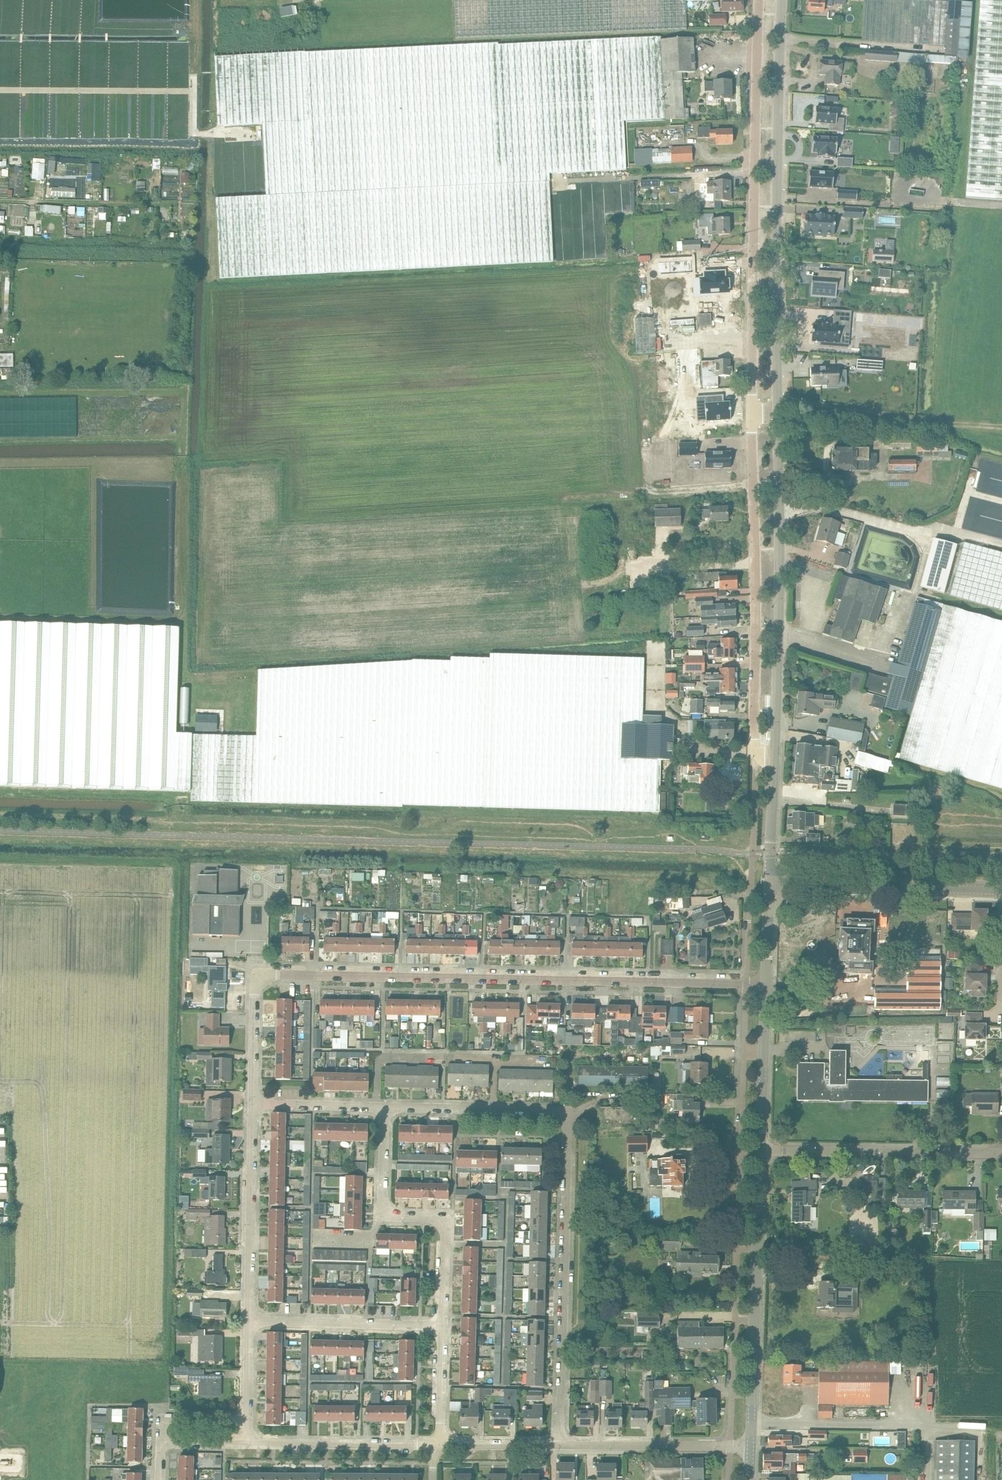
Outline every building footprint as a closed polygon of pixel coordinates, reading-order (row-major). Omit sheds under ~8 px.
[(456,37),(687,30),(686,1),(711,0),(454,0),(456,37)] [(742,0),(721,0),(722,12),(743,11),(742,0)] [(808,11),(823,12),(823,7),(830,7),(831,0),(809,0),(808,11)] [(942,0),(864,0),(862,39),(945,44),(948,0),(942,0)] [(957,54),(960,1),(948,0),(945,44),(945,53),(957,54)] [(967,198),(1001,200),(1001,0),(982,0),(967,198)] [(282,17),(298,14),(296,5),(280,8),(282,17)] [(708,15),(708,25),(724,24),(724,14),(708,15)] [(498,43),(215,56),(218,126),(262,125),(265,194),(218,195),(221,277),(553,260),(550,173),(626,170),(624,120),(665,119),(689,118),(688,110),(683,110),(682,79),(686,78),(685,73),(695,72),(693,39),(683,39),(662,40),(662,37),(498,45),(498,43)] [(865,50),(865,60),(897,62),(897,52),(865,50)] [(841,76),(842,62),(820,61),(819,74),(826,75),(825,84),(839,85),(840,76),(841,76)] [(704,82),(705,92),(715,92),(715,100),(720,100),(720,101),(723,100),(722,100),(731,99),(730,81),(704,82)] [(837,109),(816,107),(815,123),(829,124),(828,131),(843,132),(844,119),(837,118),(837,109)] [(710,127),(697,128),(697,138),(716,138),(716,144),(722,144),(732,144),(732,130),(722,131),(716,131),(715,131),(710,131),(710,127)] [(836,154),(837,138),(813,137),(812,152),(818,153),(818,157),(834,158),(835,154),(836,154)] [(671,150),(672,163),(691,163),(690,149),(671,150)] [(44,173),(45,159),(34,158),(33,178),(38,178),(38,173),(44,173)] [(837,158),(837,167),(852,168),(853,159),(837,158)] [(91,174),(102,175),(103,164),(92,164),(91,174)] [(809,187),(833,188),(834,172),(810,171),(809,187)] [(730,181),(720,181),(714,181),(714,182),(700,183),(700,194),(714,193),(714,201),(720,201),(730,201),(730,181)] [(837,190),(837,198),(857,200),(857,192),(837,190)] [(843,208),(843,217),(863,219),(863,210),(843,208)] [(713,214),(698,215),(699,224),(703,224),(707,224),(708,235),(730,234),(729,219),(714,220),(713,214)] [(805,215),(804,233),(807,233),(816,234),(815,236),(823,236),(823,234),(825,234),(834,235),(835,227),(835,217),(824,216),(824,215),(816,214),(816,216),(805,215)] [(683,250),(700,249),(699,240),(682,241),(683,241),(683,250)] [(873,250),(873,261),(893,263),(893,252),(885,251),(873,250)] [(690,261),(666,262),(667,273),(691,272),(690,261)] [(879,269),(878,277),(890,278),(891,270),(879,269)] [(729,292),(728,281),(725,281),(724,271),(704,273),(704,278),(699,278),(699,279),(693,280),(693,288),(699,287),(700,297),(714,296),(714,293),(729,292)] [(845,273),(819,271),(818,281),(813,280),(813,283),(812,283),(811,289),(812,289),(811,295),(817,295),(817,296),(829,296),(836,296),(837,283),(843,283),(844,274),(845,273)] [(867,322),(868,313),(856,312),(855,321),(867,322)] [(711,314),(698,315),(698,316),(699,327),(711,326),(711,314)] [(809,330),(807,347),(818,348),(818,349),(818,350),(822,351),(823,350),(823,348),(834,349),(835,335),(845,336),(846,322),(830,321),(829,331),(826,331),(826,330),(817,329),(817,330),(809,330)] [(0,355),(0,367),(15,367),(15,355),(0,355)] [(859,359),(858,370),(872,371),(873,360),(859,359)] [(707,361),(701,362),(703,387),(718,387),(718,376),(730,376),(730,361),(707,361)] [(837,368),(812,369),(812,385),(829,384),(840,384),(840,374),(837,374),(837,368)] [(730,420),(728,402),(719,403),(719,396),(695,398),(696,407),(704,406),(705,421),(730,420)] [(910,440),(885,440),(885,448),(910,448),(910,440)] [(697,442),(679,443),(679,455),(697,454),(697,442)] [(918,446),(918,451),(949,451),(949,443),(938,443),(938,446),(918,446)] [(653,446),(654,454),(664,454),(664,446),(653,446)] [(876,453),(866,453),(866,449),(844,448),(834,449),(832,451),(832,469),(834,471),(835,471),(835,476),(842,476),(842,471),(854,471),(854,470),(856,470),(856,473),(870,473),(870,469),(873,469),(876,465),(876,453)] [(730,452),(705,452),(705,468),(730,468),(730,452)] [(915,471),(915,461),(887,461),(887,471),(915,471)] [(709,521),(717,521),(727,521),(727,508),(709,508),(709,510),(701,510),(701,519),(709,519),(709,521)] [(656,510),(656,527),(681,526),(681,509),(656,510)] [(833,545),(836,535),(840,523),(823,518),(816,540),(833,545)] [(979,539),(957,545),(934,539),(924,577),(922,587),(950,595),(950,596),(1001,610),(1001,545),(979,539)] [(104,595),(106,604),(114,603),(111,602),(112,598),(118,597),(117,591),(109,589),(111,579),(112,589),(114,580),(117,579),(117,578),(118,570),(117,562),(110,561),(106,561),(105,552),(106,549),(102,548),(102,554),(101,561),(102,567),(101,573),(103,587),(106,588),(104,595)] [(661,552),(662,563),(670,562),(669,552),(661,552)] [(838,552),(834,565),(845,569),(846,569),(849,555),(838,552)] [(169,608),(168,566),(160,566),(160,575),(155,575),(155,581),(159,581),(159,591),(153,591),(153,598),(150,598),(150,599),(152,599),(153,608),(169,608)] [(719,589),(727,589),(737,589),(737,575),(725,576),(725,573),(719,574),(719,573),(696,574),(697,580),(718,579),(719,589)] [(826,624),(823,633),(853,643),(860,620),(875,625),(887,591),(841,575),(833,598),(841,601),(833,626),(826,624)] [(717,596),(717,590),(685,591),(685,598),(717,596)] [(701,617),(735,616),(735,604),(712,605),(712,597),(696,598),(696,607),(707,606),(707,616),(701,617)] [(900,759),(1001,788),(1001,625),(943,609),(941,614),(923,609),(926,599),(918,597),(898,665),(892,663),(888,679),(869,673),(864,690),(889,697),(885,708),(912,716),(900,759)] [(735,616),(701,617),(701,624),(717,624),(717,628),(736,627),(735,616)] [(643,718),(645,658),(490,653),(490,657),(451,656),(451,660),(413,658),(413,659),(259,667),(257,733),(193,731),(192,734),(176,733),(179,628),(0,623),(0,786),(191,791),(190,797),(402,805),(402,803),(659,812),(659,811),(665,811),(666,792),(660,792),(661,760),(672,760),(674,725),(662,725),(662,718),(643,718)] [(704,636),(703,628),(687,628),(687,637),(704,636)] [(708,649),(736,649),(736,639),(721,639),(721,643),(708,643),(708,649)] [(736,649),(708,649),(708,655),(714,655),(714,658),(721,658),(721,659),(736,659),(736,649)] [(684,664),(704,664),(704,656),(684,656),(684,664)] [(708,681),(736,681),(736,669),(720,669),(720,674),(702,675),(702,682),(708,682),(708,681)] [(853,672),(848,689),(862,693),(866,676),(853,672)] [(708,681),(708,682),(708,690),(707,690),(707,695),(715,695),(715,693),(736,693),(736,681),(708,681)] [(181,688),(181,724),(188,724),(189,688),(181,688)] [(801,714),(811,714),(818,715),(819,705),(834,707),(835,696),(809,694),(799,694),(798,705),(796,705),(795,716),(801,716),(801,714)] [(711,698),(711,707),(719,708),(719,712),(734,712),(734,701),(720,701),(720,698),(711,698)] [(702,713),(703,703),(703,700),(691,700),(690,713),(702,713)] [(831,717),(827,738),(859,744),(857,752),(864,754),(869,732),(866,729),(863,728),(864,723),(831,717)] [(726,720),(704,720),(704,730),(718,730),(718,738),(733,738),(733,724),(725,724),(725,721),(726,721),(726,720)] [(808,783),(818,784),(819,784),(820,778),(826,778),(827,768),(835,769),(837,748),(825,747),(825,746),(822,746),(811,746),(811,745),(797,744),(794,776),(808,777),(808,783)] [(681,763),(680,775),(688,776),(688,783),(702,784),(712,784),(713,765),(703,765),(696,765),(696,764),(689,764),(681,763)] [(741,765),(726,766),(726,774),(725,774),(726,789),(743,788),(741,765)] [(821,784),(821,790),(827,790),(834,791),(849,792),(850,783),(835,781),(822,780),(821,784)] [(910,805),(893,805),(893,816),(910,816),(910,805)] [(804,813),(803,813),(793,813),(793,818),(788,818),(788,825),(793,825),(793,830),(804,830),(804,826),(814,827),(814,815),(804,815),(804,813)] [(816,815),(816,823),(826,824),(826,815),(816,815)] [(819,843),(819,835),(807,834),(807,842),(819,843)] [(195,895),(192,905),(194,905),(193,935),(239,936),(239,906),(240,906),(243,896),(237,896),(238,870),(220,869),(220,871),(204,870),(204,875),(198,875),(198,895),(195,895)] [(689,897),(678,897),(678,907),(689,906),(689,897)] [(701,908),(691,912),(692,914),(694,920),(699,919),(703,929),(708,928),(726,922),(723,912),(720,903),(701,908)] [(314,907),(296,907),(296,917),(314,918),(314,907)] [(987,917),(987,911),(972,910),(972,917),(968,916),(968,915),(952,914),(952,929),(972,929),(972,930),(986,930),(987,919),(988,919),(988,917),(987,917)] [(583,956),(584,927),(584,917),(578,917),(578,925),(576,925),(576,934),(570,934),(570,943),(572,943),(572,956),(583,956)] [(689,956),(689,966),(706,966),(706,940),(702,940),(702,930),(703,929),(699,919),(694,920),(693,921),(693,922),(693,939),(689,939),(689,956)] [(874,932),(874,931),(874,921),(847,920),(846,930),(840,930),(839,962),(845,962),(845,973),(855,973),(872,974),(872,963),(868,963),(869,932),(874,932)] [(666,930),(666,923),(653,922),(653,930),(666,930)] [(302,939),(296,938),(295,952),(309,952),(309,923),(303,923),(302,939)] [(454,941),(454,955),(466,955),(466,941),(466,935),(466,925),(463,925),(463,935),(460,935),(460,941),(454,941)] [(545,936),(537,936),(536,955),(548,956),(549,927),(545,927),(545,936)] [(549,927),(548,956),(560,956),(560,942),(554,942),(554,936),(551,936),(552,927),(549,927)] [(587,927),(584,927),(583,956),(595,957),(595,936),(587,936),(587,927)] [(604,937),(595,936),(595,957),(607,957),(608,927),(605,927),(604,937)] [(608,927),(607,957),(619,957),(619,937),(611,937),(611,927),(608,927)] [(628,937),(619,937),(619,957),(631,957),(631,943),(631,937),(631,928),(628,928),(628,937)] [(406,944),(406,954),(418,954),(419,934),(407,934),(407,940),(406,944)] [(419,934),(418,954),(430,954),(430,940),(425,940),(425,934),(419,934)] [(430,940),(430,954),(442,954),(442,935),(439,935),(435,935),(435,941),(430,940)] [(442,935),(442,954),(454,955),(454,941),(454,935),(446,935),(442,935)] [(513,955),(513,936),(505,936),(501,935),(501,941),(501,955),(513,955)] [(513,936),(513,955),(525,955),(525,936),(523,936),(513,936)] [(529,936),(525,936),(525,955),(536,955),(537,936),(529,936)] [(295,952),(296,938),(282,938),(282,951),(295,952)] [(335,952),(336,938),(324,938),(324,952),(335,952)] [(336,938),(335,952),(347,953),(347,939),(336,938)] [(359,939),(347,939),(347,953),(359,953),(359,939)] [(359,939),(359,953),(371,953),(371,939),(359,939)] [(371,939),(371,953),(383,953),(383,939),(371,939)] [(395,939),(383,939),(383,953),(394,954),(395,939)] [(660,955),(673,955),(673,940),(661,939),(660,955)] [(501,955),(501,941),(489,940),(489,954),(501,955)] [(466,941),(466,955),(477,955),(477,945),(477,942),(476,941),(466,941)] [(631,943),(631,957),(642,957),(643,943),(631,943)] [(907,988),(875,988),(875,1009),(940,1009),(940,956),(907,956),(907,988)] [(208,984),(216,984),(226,984),(226,967),(205,966),(205,958),(190,958),(190,967),(202,967),(202,972),(208,972),(208,984)] [(972,996),(985,996),(985,990),(986,990),(986,975),(980,975),(980,971),(982,971),(982,964),(967,964),(967,975),(966,975),(966,989),(972,990),(972,996)] [(297,1001),(291,1000),(278,1000),(277,1013),(291,1014),(291,1010),(291,1007),(297,1007),(297,1001)] [(188,1001),(188,1009),(202,1010),(202,1002),(188,1001)] [(320,1001),(320,1014),(320,1021),(325,1021),(334,1021),(334,1001),(320,1001)] [(347,1002),(334,1001),(334,1021),(341,1021),(341,1030),(347,1030),(347,1002)] [(400,1015),(400,1001),(386,1001),(386,1015),(394,1015),(394,1024),(399,1024),(400,1015)] [(400,1001),(400,1015),(413,1015),(413,1002),(400,1001)] [(347,1002),(347,1030),(354,1030),(354,1015),(361,1015),(361,1002),(347,1002)] [(361,1002),(361,1015),(361,1021),(366,1021),(367,1015),(374,1015),(374,1002),(361,1002)] [(427,1002),(413,1002),(413,1015),(426,1015),(427,1015),(427,1002)] [(427,1002),(427,1015),(440,1016),(440,1002),(427,1002)] [(483,1031),(484,1003),(472,1003),(472,1017),(478,1017),(478,1022),(480,1022),(480,1031),(483,1031)] [(496,1003),(484,1003),(483,1031),(487,1031),(487,1022),(495,1022),(496,1017),(496,1003)] [(508,1003),(496,1003),(496,1017),(507,1017),(508,1003)] [(507,1024),(507,1031),(510,1031),(510,1023),(516,1023),(516,1018),(519,1018),(519,1003),(508,1003),(507,1017),(507,1024)] [(548,1018),(548,1004),(537,1004),(537,1006),(527,1005),(526,1024),(542,1024),(543,1018),(548,1018)] [(548,1004),(548,1018),(549,1018),(548,1026),(559,1026),(560,1019),(560,1005),(548,1004)] [(572,1005),(572,1019),(571,1025),(583,1025),(583,1005),(572,1005)] [(583,1005),(583,1025),(583,1028),(592,1028),(592,1022),(595,1022),(595,1005),(583,1005)] [(619,1020),(619,1006),(607,1006),(607,1020),(611,1020),(610,1045),(618,1045),(618,1036),(618,1029),(619,1020)] [(619,1006),(619,1020),(618,1029),(628,1029),(628,1033),(636,1033),(636,1017),(630,1017),(630,1006),(619,1006)] [(642,1017),(636,1017),(636,1033),(642,1033),(642,1028),(653,1028),(653,1007),(642,1007),(642,1017)] [(666,1007),(653,1007),(653,1028),(662,1028),(662,1026),(665,1026),(666,1007)] [(671,1007),(671,1017),(671,1023),(683,1023),(683,1008),(671,1007)] [(693,1024),(708,1024),(708,1008),(694,1008),(685,1008),(685,1015),(693,1015),(693,1024)] [(277,1013),(277,1026),(291,1027),(291,1020),(297,1020),(297,1014),(291,1014),(277,1013)] [(981,1014),(971,1014),(966,1014),(966,1025),(965,1039),(976,1039),(976,1041),(979,1041),(979,1039),(985,1039),(985,1025),(979,1025),(979,1021),(981,1021),(981,1014)] [(205,1045),(205,1046),(217,1046),(229,1046),(229,1028),(218,1028),(218,1025),(219,1025),(219,1015),(207,1015),(207,1028),(205,1028),(205,1037),(207,1037),(207,1045),(205,1045)] [(708,1024),(693,1024),(693,1032),(684,1032),(684,1038),(693,1038),(693,1039),(707,1039),(708,1024)] [(277,1026),(277,1040),(290,1040),(291,1027),(277,1026)] [(347,1030),(341,1030),(341,1040),(333,1040),(333,1047),(347,1048),(347,1030)] [(662,1046),(669,1046),(670,1031),(662,1030),(662,1046)] [(671,1044),(681,1044),(681,1034),(671,1034),(671,1044)] [(515,1038),(515,1051),(523,1051),(523,1039),(515,1038)] [(277,1040),(277,1053),(290,1053),(290,1047),(295,1047),(296,1040),(290,1040),(277,1040)] [(671,1053),(685,1054),(685,1046),(671,1045),(671,1053)] [(653,1047),(651,1047),(651,1055),(671,1055),(671,1047),(669,1047),(653,1047)] [(846,1051),(840,1051),(830,1051),(829,1063),(797,1063),(797,1100),(829,1101),(829,1102),(845,1102),(845,1101),(928,1102),(928,1080),(845,1079),(846,1051)] [(277,1053),(277,1066),(290,1066),(290,1053),(277,1053)] [(206,1077),(206,1086),(208,1086),(220,1086),(220,1081),(229,1081),(229,1080),(230,1080),(230,1075),(229,1075),(229,1069),(230,1069),(231,1059),(221,1059),(214,1059),(214,1073),(210,1073),(206,1077)] [(461,1085),(462,1065),(448,1064),(448,1085),(461,1085)] [(682,1064),(681,1070),(686,1070),(685,1083),(691,1083),(696,1083),(706,1083),(707,1064),(697,1064),(692,1064),(682,1064)] [(398,1084),(399,1066),(391,1065),(391,1067),(385,1067),(385,1087),(394,1087),(394,1083),(398,1084)] [(475,1065),(462,1065),(461,1085),(475,1086),(475,1065)] [(489,1065),(475,1065),(475,1086),(489,1086),(489,1065)] [(290,1066),(277,1066),(276,1079),(290,1079),(290,1066)] [(399,1066),(398,1084),(403,1084),(403,1087),(412,1087),(412,1067),(407,1067),(407,1066),(399,1066)] [(412,1067),(412,1087),(420,1087),(420,1084),(425,1084),(425,1066),(417,1066),(417,1068),(412,1067)] [(433,1066),(425,1066),(425,1084),(430,1084),(429,1088),(438,1088),(439,1073),(443,1073),(443,1068),(433,1068),(433,1066)] [(577,1066),(577,1076),(577,1086),(648,1087),(648,1067),(577,1066)] [(512,1090),(513,1070),(499,1070),(498,1090),(512,1090)] [(526,1070),(513,1070),(512,1090),(526,1091),(526,1070)] [(540,1071),(526,1070),(526,1091),(539,1091),(540,1071)] [(540,1071),(539,1091),(553,1091),(553,1071),(540,1071)] [(324,1090),(324,1074),(313,1073),(313,1092),(318,1092),(318,1090),(324,1090)] [(335,1074),(324,1074),(324,1090),(335,1091),(335,1074)] [(335,1074),(335,1091),(346,1091),(347,1074),(335,1074)] [(347,1074),(346,1091),(357,1091),(358,1074),(347,1074)] [(358,1074),(357,1091),(368,1091),(369,1074),(358,1074)] [(951,1095),(952,1078),(937,1077),(937,1085),(950,1086),(950,1095),(951,1095)] [(183,1089),(183,1100),(201,1101),(201,1090),(183,1089)] [(674,1100),(673,1111),(683,1111),(683,1118),(690,1118),(690,1122),(698,1123),(699,1118),(700,1118),(700,1116),(699,1116),(699,1104),(696,1104),(697,1098),(693,1098),(693,1094),(689,1094),(679,1094),(678,1101),(676,1101),(674,1100)] [(963,1094),(963,1106),(971,1106),(972,1106),(972,1111),(986,1111),(986,1114),(997,1114),(997,1104),(997,1094),(972,1094),(963,1094)] [(221,1121),(229,1122),(230,1112),(228,1112),(229,1099),(221,1099),(221,1101),(214,1100),(213,1121),(221,1121)] [(638,1108),(608,1107),(598,1107),(597,1127),(638,1128),(638,1108)] [(272,1113),(271,1127),(291,1127),(291,1124),(285,1124),(285,1114),(272,1113)] [(328,1140),(328,1125),(315,1124),(315,1140),(321,1140),(321,1146),(327,1146),(328,1140)] [(341,1125),(328,1125),(328,1140),(341,1141),(341,1125)] [(341,1125),(341,1141),(354,1141),(354,1125),(341,1125)] [(367,1125),(354,1125),(354,1141),(367,1141),(367,1125)] [(412,1142),(413,1126),(399,1126),(399,1142),(412,1142)] [(426,1127),(413,1126),(412,1142),(425,1142),(426,1127)] [(291,1127),(271,1127),(271,1140),(285,1140),(285,1133),(290,1133),(291,1127)] [(426,1127),(425,1142),(439,1143),(439,1127),(426,1127)] [(439,1127),(439,1143),(452,1143),(452,1127),(439,1127)] [(192,1137),(208,1137),(209,1129),(192,1129),(192,1137)] [(214,1135),(214,1149),(206,1149),(205,1163),(229,1163),(229,1152),(227,1152),(227,1147),(228,1147),(228,1136),(214,1135)] [(646,1136),(627,1137),(628,1153),(647,1152),(646,1136)] [(271,1140),(271,1153),(290,1153),(290,1148),(284,1148),(285,1140),(271,1140)] [(514,1164),(515,1149),(502,1148),(501,1164),(514,1164)] [(515,1149),(514,1164),(528,1165),(528,1149),(515,1149)] [(541,1149),(528,1149),(528,1165),(541,1165),(541,1149)] [(457,1151),(456,1167),(456,1172),(470,1172),(470,1167),(470,1152),(457,1151)] [(470,1152),(470,1167),(483,1168),(483,1152),(470,1152)] [(496,1152),(483,1152),(483,1168),(483,1173),(496,1173),(496,1152)] [(271,1153),(271,1166),(284,1166),(290,1166),(290,1153),(271,1153)] [(658,1169),(649,1170),(649,1171),(649,1186),(662,1186),(662,1187),(663,1187),(673,1187),(683,1186),(683,1172),(684,1172),(684,1158),(682,1155),(675,1155),(672,1158),(670,1158),(670,1159),(660,1159),(658,1159),(658,1169)] [(366,1174),(366,1163),(353,1163),(353,1173),(366,1174)] [(271,1166),(271,1179),(284,1179),(284,1166),(271,1166)] [(202,1199),(209,1199),(224,1199),(224,1177),(206,1177),(206,1170),(193,1170),(193,1173),(193,1177),(200,1177),(200,1184),(209,1184),(209,1190),(204,1190),(202,1191),(202,1199)] [(801,1181),(791,1182),(792,1192),(791,1192),(791,1222),(795,1222),(795,1223),(797,1223),(797,1222),(801,1223),(810,1223),(810,1206),(813,1206),(813,1198),(805,1198),(805,1191),(817,1190),(816,1180),(810,1180),(810,1172),(809,1172),(809,1174),(801,1175),(801,1181)] [(346,1177),(346,1190),(362,1191),(362,1177),(346,1177)] [(271,1179),(270,1192),(284,1192),(284,1179),(271,1179)] [(877,1194),(877,1191),(877,1181),(863,1181),(863,1193),(877,1194)] [(408,1198),(409,1184),(396,1184),(395,1197),(408,1198)] [(422,1185),(409,1184),(408,1198),(422,1198),(422,1185)] [(422,1185),(422,1198),(435,1199),(435,1185),(422,1185)] [(448,1186),(435,1185),(435,1199),(448,1199),(448,1186)] [(483,1189),(482,1195),(496,1195),(496,1185),(483,1185),(483,1189)] [(362,1191),(346,1190),(346,1203),(361,1204),(362,1191)] [(897,1197),(898,1197),(898,1207),(924,1207),(924,1191),(898,1191),(898,1195),(897,1195),(897,1197)] [(943,1191),(943,1209),(943,1213),(953,1213),(953,1209),(967,1209),(967,1213),(975,1213),(975,1192),(943,1191)] [(284,1192),(270,1192),(270,1205),(283,1205),(284,1192)] [(531,1192),(530,1205),(547,1206),(547,1192),(531,1192)] [(465,1213),(479,1214),(480,1201),(465,1200),(465,1213)] [(361,1204),(346,1203),(345,1216),(361,1217),(361,1204)] [(530,1205),(530,1218),(546,1219),(547,1206),(530,1205)] [(186,1218),(196,1219),(196,1216),(210,1216),(210,1209),(186,1209),(186,1218)] [(270,1210),(270,1223),(283,1224),(283,1211),(270,1210)] [(931,1222),(931,1210),(923,1210),(923,1222),(920,1222),(920,1228),(931,1228),(931,1222)] [(465,1213),(464,1226),(479,1227),(479,1214),(465,1213)] [(984,1231),(984,1215),(975,1214),(974,1231),(976,1231),(984,1231)] [(9,1228),(9,1216),(0,1216),(0,1228),(9,1228)] [(211,1216),(211,1218),(205,1217),(204,1244),(225,1245),(225,1234),(223,1234),(223,1217),(211,1216)] [(361,1217),(345,1216),(345,1230),(361,1230),(361,1217)] [(546,1219),(530,1218),(530,1232),(546,1232),(546,1219)] [(283,1224),(270,1223),(270,1237),(283,1237),(283,1224)] [(479,1227),(464,1226),(464,1240),(478,1240),(479,1227)] [(985,1240),(997,1240),(997,1228),(985,1228),(985,1240)] [(530,1232),(529,1245),(546,1245),(546,1232),(530,1232)] [(377,1235),(376,1248),(376,1255),(389,1255),(389,1249),(390,1235),(377,1235)] [(390,1235),(389,1249),(403,1249),(403,1236),(390,1235)] [(416,1236),(403,1236),(403,1249),(416,1249),(416,1236)] [(270,1237),(269,1250),(283,1250),(283,1237),(270,1237)] [(662,1237),(661,1250),(671,1250),(671,1248),(679,1248),(680,1237),(662,1237)] [(546,1245),(529,1245),(529,1258),(545,1258),(546,1245)] [(464,1261),(476,1261),(477,1248),(464,1248),(464,1261)] [(269,1250),(269,1263),(283,1263),(283,1261),(292,1261),(292,1253),(283,1253),(283,1250),(269,1250)] [(676,1259),(676,1269),(679,1269),(679,1275),(693,1275),(693,1273),(703,1273),(704,1275),(709,1275),(710,1273),(718,1273),(719,1257),(709,1256),(694,1256),(694,1253),(679,1253),(679,1259),(676,1259)] [(224,1285),(226,1285),(226,1275),(222,1275),(223,1255),(213,1255),(212,1271),(207,1271),(207,1284),(215,1284),(215,1285),(218,1285),(218,1284),(224,1285)] [(476,1261),(464,1261),(463,1274),(476,1274),(476,1261)] [(283,1263),(269,1263),(269,1276),(282,1276),(283,1263)] [(529,1263),(528,1276),(545,1276),(545,1263),(529,1263)] [(835,1267),(835,1275),(846,1275),(847,1267),(835,1267)] [(463,1274),(463,1287),(476,1287),(476,1274),(463,1274)] [(269,1276),(269,1289),(282,1289),(282,1276),(269,1276)] [(545,1276),(528,1276),(528,1289),(545,1289),(545,1276)] [(402,1279),(401,1286),(393,1286),(393,1292),(401,1292),(415,1292),(415,1279),(402,1279)] [(817,1297),(817,1307),(827,1308),(835,1308),(835,1291),(847,1291),(853,1292),(852,1308),(857,1308),(857,1282),(848,1282),(835,1282),(835,1283),(830,1283),(820,1282),(820,1297),(817,1297)] [(476,1287),(463,1287),(462,1300),(475,1301),(476,1287)] [(512,1288),(506,1288),(506,1302),(511,1302),(516,1302),(516,1289),(512,1288)] [(282,1289),(269,1289),(268,1302),(282,1302),(282,1289)] [(545,1289),(528,1289),(528,1302),(544,1302),(545,1289)] [(325,1304),(325,1290),(312,1290),(312,1303),(325,1304)] [(325,1290),(325,1304),(338,1304),(338,1290),(325,1290)] [(338,1290),(338,1304),(351,1304),(351,1291),(338,1290)] [(351,1291),(351,1304),(364,1305),(365,1291),(351,1291)] [(835,1291),(835,1308),(852,1308),(853,1292),(847,1291),(835,1291)] [(415,1292),(401,1292),(401,1306),(414,1306),(415,1292)] [(475,1301),(462,1300),(462,1313),(475,1314),(475,1301)] [(201,1316),(216,1317),(226,1317),(226,1304),(213,1303),(213,1301),(201,1301),(201,1316)] [(544,1302),(528,1302),(527,1315),(544,1316),(544,1302)] [(638,1313),(638,1332),(648,1332),(648,1326),(659,1326),(659,1313),(638,1313)] [(462,1332),(474,1332),(475,1319),(462,1318),(462,1332)] [(724,1328),(714,1328),(698,1328),(698,1319),(677,1319),(677,1347),(723,1348),(724,1328)] [(527,1333),(544,1334),(544,1321),(527,1320),(527,1333)] [(211,1361),(211,1362),(213,1362),(213,1361),(221,1361),(221,1336),(205,1336),(205,1330),(178,1330),(178,1336),(200,1336),(199,1353),(206,1353),(206,1361),(211,1361)] [(474,1332),(462,1332),(461,1345),(474,1345),(474,1332)] [(268,1333),(268,1346),(281,1346),(281,1340),(285,1341),(285,1334),(268,1333)] [(544,1334),(527,1333),(527,1346),(543,1347),(544,1334)] [(324,1355),(324,1342),(311,1341),(311,1354),(324,1355)] [(400,1341),(400,1354),(413,1354),(413,1341),(400,1341)] [(337,1342),(324,1342),(324,1355),(337,1355),(337,1342)] [(350,1342),(337,1342),(337,1355),(344,1355),(343,1361),(350,1361),(350,1356),(350,1342)] [(364,1343),(350,1342),(350,1356),(355,1356),(355,1360),(363,1361),(364,1343)] [(461,1345),(461,1358),(474,1358),(474,1345),(461,1345)] [(268,1346),(267,1359),(281,1360),(281,1346),(268,1346)] [(543,1347),(527,1346),(526,1360),(543,1360),(543,1347)] [(642,1353),(642,1360),(652,1361),(653,1353),(642,1353)] [(413,1354),(400,1354),(393,1354),(393,1367),(399,1367),(413,1368),(413,1354)] [(461,1358),(460,1371),(473,1371),(474,1358),(461,1358)] [(281,1360),(267,1359),(267,1373),(281,1373),(281,1360)] [(543,1360),(526,1360),(526,1373),(543,1373),(543,1360)] [(784,1365),(783,1385),(800,1385),(800,1382),(818,1382),(818,1403),(819,1403),(887,1404),(888,1361),(819,1360),(819,1372),(800,1372),(800,1365),(794,1365),(784,1365)] [(323,1365),(323,1374),(323,1380),(336,1380),(336,1374),(330,1374),(330,1365),(323,1365)] [(174,1367),(174,1376),(174,1378),(178,1378),(178,1376),(188,1376),(187,1382),(199,1382),(199,1395),(221,1395),(221,1376),(204,1376),(204,1370),(189,1369),(189,1368),(174,1367)] [(399,1367),(399,1374),(391,1373),(391,1380),(412,1381),(413,1368),(399,1367)] [(473,1371),(460,1371),(460,1384),(473,1384),(473,1371)] [(281,1373),(267,1373),(267,1386),(280,1386),(281,1373)] [(543,1373),(526,1373),(526,1386),(542,1386),(543,1373)] [(599,1396),(599,1380),(591,1380),(591,1402),(599,1402),(599,1396)] [(610,1380),(599,1380),(599,1396),(610,1396),(610,1380)] [(663,1381),(654,1381),(655,1409),(657,1409),(657,1416),(659,1415),(659,1425),(672,1424),(671,1415),(674,1415),(674,1408),(699,1408),(699,1425),(716,1425),(715,1399),(697,1399),(697,1401),(690,1401),(689,1388),(663,1389),(663,1381)] [(267,1386),(267,1399),(280,1399),(280,1386),(267,1386)] [(504,1411),(492,1411),(492,1416),(492,1426),(510,1426),(510,1411),(517,1411),(517,1401),(517,1390),(504,1390),(504,1401),(504,1411)] [(280,1399),(267,1399),(267,1412),(280,1412),(280,1399)] [(450,1401),(450,1411),(459,1411),(459,1406),(460,1406),(460,1401),(450,1401)] [(646,1402),(646,1405),(638,1405),(638,1413),(631,1413),(631,1426),(646,1426),(646,1411),(653,1411),(653,1402),(646,1402)] [(477,1426),(477,1404),(469,1404),(469,1411),(461,1410),(460,1426),(477,1426)] [(605,1411),(605,1416),(605,1426),(621,1426),(621,1414),(620,1414),(620,1404),(612,1404),(612,1411),(605,1411)] [(819,1404),(818,1404),(818,1418),(832,1419),(832,1404),(819,1404)] [(542,1405),(532,1405),(532,1411),(524,1411),(524,1426),(542,1426),(542,1405)] [(577,1418),(576,1420),(577,1420),(577,1426),(593,1426),(593,1406),(585,1406),(577,1406),(577,1412),(577,1418)] [(328,1421),(328,1407),(314,1407),(314,1421),(328,1421)] [(341,1407),(328,1407),(328,1421),(341,1421),(341,1407)] [(341,1407),(341,1421),(354,1421),(354,1407),(341,1407)] [(379,1421),(379,1407),(366,1407),(366,1421),(379,1421)] [(379,1407),(379,1421),(392,1421),(393,1407),(379,1407)] [(393,1407),(392,1421),(406,1421),(406,1407),(393,1407)] [(128,1409),(128,1416),(122,1416),(122,1422),(128,1422),(142,1423),(143,1409),(128,1409)] [(280,1412),(267,1412),(266,1425),(280,1425),(280,1412)] [(142,1423),(128,1422),(128,1435),(142,1436),(142,1423)] [(809,1429),(809,1437),(827,1438),(827,1430),(809,1429)] [(791,1434),(791,1436),(769,1436),(769,1446),(800,1446),(800,1434),(791,1434)] [(142,1436),(128,1435),(127,1449),(142,1449),(142,1436)] [(973,1440),(937,1440),(937,1479),(973,1479),(973,1440)] [(142,1449),(127,1449),(127,1462),(141,1462),(142,1449)] [(867,1449),(853,1450),(853,1461),(867,1461),(867,1449)] [(798,1453),(773,1453),(763,1453),(763,1470),(782,1470),(782,1461),(794,1461),(794,1462),(799,1462),(799,1460),(805,1460),(805,1459),(805,1454),(805,1453),(798,1453)] [(180,1457),(179,1469),(193,1469),(193,1457),(180,1457)] [(704,1479),(703,1458),(681,1459),(646,1459),(646,1475),(646,1479),(704,1479)] [(575,1473),(575,1471),(574,1471),(574,1464),(557,1464),(557,1479),(574,1479),(575,1473)] [(616,1472),(616,1470),(615,1470),(615,1464),(597,1464),(597,1479),(616,1479),(616,1472)] [(179,1479),(192,1479),(193,1469),(179,1469),(179,1479)]
